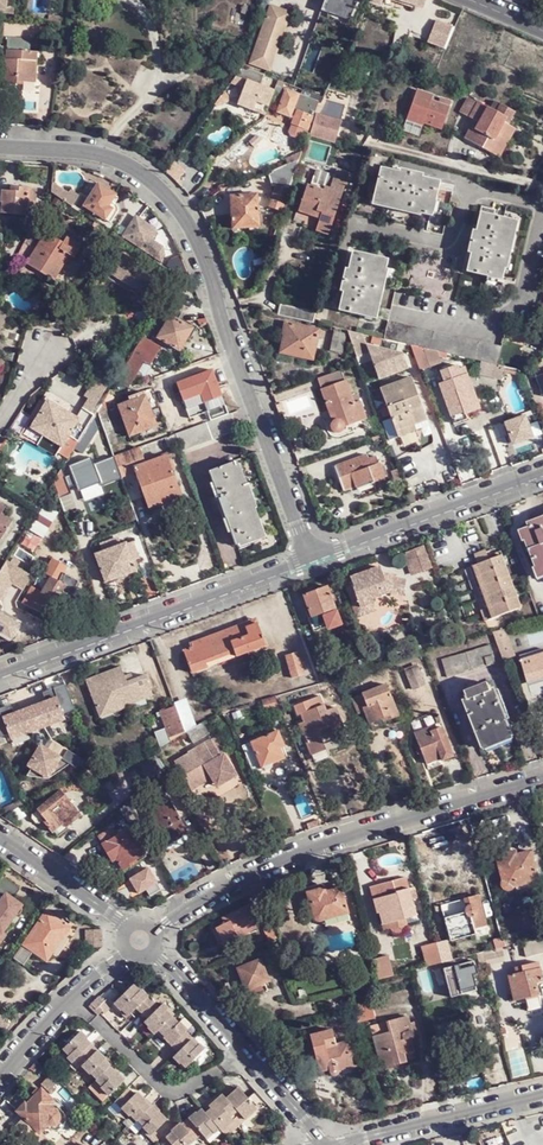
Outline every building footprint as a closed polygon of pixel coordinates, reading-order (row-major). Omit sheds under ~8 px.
[(322,9),(348,21),(358,0),(326,0),(322,9)] [(368,5),(379,9),(383,0),(371,0),(368,5)] [(406,4),(394,0),(383,0),(379,9),(400,17),(406,4)] [(406,4),(424,9),(427,0),(394,0),(406,4)] [(462,9),(442,0),(438,0),(436,5),(461,14),(462,9)] [(266,69),(286,12),(269,6),(250,63),(266,69)] [(8,21),(8,11),(0,11),(0,21),(8,21)] [(47,24),(60,25),(61,16),(48,15),(47,24)] [(426,42),(443,49),(453,26),(435,19),(426,42)] [(418,45),(420,40),(409,36),(407,41),(418,45)] [(36,82),(38,52),(6,49),(4,86),(11,87),(15,81),(36,82)] [(320,90),(330,68),(314,61),(304,83),(320,90)] [(263,75),(242,67),(231,83),(243,88),(238,104),(263,115),(271,92),(259,88),(263,75)] [(309,131),(319,103),(310,99),(310,98),(297,94),(285,90),(276,113),(292,119),(291,124),(309,131)] [(416,90),(406,115),(422,121),(421,123),(440,130),(448,108),(430,102),(432,96),(416,90)] [(223,92),(216,103),(232,99),(223,92)] [(325,98),(312,93),(310,98),(310,99),(319,103),(322,104),(325,98)] [(492,154),(508,125),(515,111),(501,105),(497,112),(480,103),(471,118),(476,120),(479,122),(475,129),(472,127),(465,139),(492,154)] [(342,122),(317,114),(316,115),(309,137),(310,137),(335,144),(342,122)] [(422,121),(406,115),(405,119),(420,125),(421,123),(422,121)] [(515,129),(508,125),(492,154),(499,158),(515,129)] [(300,158),(270,172),(273,185),(277,186),(269,207),(282,212),(300,158)] [(173,162),(166,172),(174,179),(176,182),(185,171),(173,162)] [(438,182),(415,177),(399,173),(380,169),(372,203),(431,216),(438,182)] [(334,217),(348,175),(336,170),(333,177),(317,171),(311,186),(307,185),(298,212),(313,217),(316,210),(334,217)] [(67,193),(52,184),(50,193),(80,212),(82,208),(74,203),(78,196),(69,191),(67,193)] [(107,206),(115,195),(98,184),(84,205),(104,219),(111,209),(107,206)] [(36,202),(37,190),(11,188),(11,192),(1,192),(0,204),(3,204),(2,215),(27,216),(28,201),(36,202)] [(260,227),(257,195),(231,197),(233,229),(260,227)] [(34,209),(40,213),(44,205),(39,201),(34,209)] [(480,213),(494,216),(495,210),(482,207),(480,213)] [(514,221),(494,216),(480,213),(476,232),(473,245),(467,272),(501,280),(514,221)] [(137,214),(121,234),(143,251),(159,232),(137,214)] [(35,250),(23,243),(15,259),(53,280),(68,255),(74,258),(80,247),(65,238),(62,242),(45,233),(35,250)] [(374,318),(387,261),(353,252),(340,310),(374,318)] [(119,254),(117,258),(132,266),(134,262),(119,254)] [(132,266),(117,258),(106,278),(140,297),(138,301),(147,307),(162,281),(153,275),(151,277),(132,266)] [(313,322),(316,312),(280,303),(276,315),(313,322)] [(181,335),(186,325),(169,315),(155,338),(178,352),(187,338),(181,335)] [(441,352),(498,364),(501,349),(387,322),(384,339),(397,342),(406,344),(412,345),(426,349),(441,352)] [(188,323),(186,325),(181,335),(187,338),(189,340),(196,328),(188,323)] [(319,348),(323,332),(286,323),(282,335),(284,336),(280,352),(312,359),(315,347),(319,348)] [(343,353),(347,335),(336,332),(331,350),(343,353)] [(397,342),(384,339),(361,334),(351,337),(358,357),(371,352),(380,379),(410,369),(405,355),(404,355),(406,344),(397,342)] [(152,366),(160,345),(147,340),(139,361),(152,366)] [(444,363),(441,352),(426,349),(432,367),(444,363)] [(461,371),(458,365),(442,372),(446,382),(439,384),(451,418),(463,414),(464,416),(480,410),(471,386),(470,387),(464,370),(461,371)] [(214,369),(177,380),(187,417),(213,410),(215,417),(227,413),(214,369)] [(346,380),(341,369),(317,378),(322,389),(346,380)] [(413,379),(382,390),(401,440),(432,429),(413,379)] [(346,380),(322,389),(321,389),(334,422),(333,423),(332,426),(333,429),(335,432),(339,432),(343,431),(344,429),(345,426),(366,417),(360,402),(355,404),(352,396),(346,380)] [(112,388),(101,405),(97,411),(99,414),(106,412),(118,393),(112,388)] [(357,394),(352,396),(355,404),(360,402),(357,394)] [(45,397),(43,401),(58,411),(59,410),(60,407),(45,397)] [(155,427),(144,397),(118,407),(129,436),(155,427)] [(59,449),(65,441),(67,437),(78,444),(87,428),(97,411),(101,405),(94,401),(91,406),(87,403),(82,411),(80,410),(74,419),(59,410),(58,411),(43,401),(41,404),(39,403),(29,420),(34,422),(31,426),(28,430),(40,438),(59,449)] [(231,414),(174,436),(180,452),(238,430),(231,414)] [(109,422),(102,424),(111,446),(120,443),(111,421),(109,422)] [(392,443),(401,440),(394,421),(385,424),(392,443)] [(87,428),(78,444),(75,449),(83,454),(96,433),(87,428)] [(59,449),(40,438),(34,448),(53,460),(59,449)] [(141,449),(115,459),(123,480),(136,474),(134,470),(147,465),(141,449)] [(385,479),(377,457),(368,460),(366,455),(334,467),(342,491),(355,487),(356,490),(385,479)] [(134,470),(136,474),(149,510),(182,497),(167,457),(147,465),(134,470)] [(96,472),(92,458),(69,467),(74,480),(96,472)] [(252,510),(233,460),(207,470),(235,545),(260,535),(251,510),(252,510)] [(66,481),(62,470),(54,482),(56,485),(66,481)] [(6,537),(14,524),(1,517),(6,509),(0,505),(0,534),(6,537)] [(528,523),(530,528),(522,531),(529,551),(531,551),(539,574),(542,573),(542,518),(528,523)] [(133,541),(126,543),(130,553),(137,551),(133,541)] [(130,553),(126,543),(95,554),(105,582),(136,571),(133,563),(140,560),(137,551),(130,553)] [(424,545),(406,552),(409,559),(413,572),(431,566),(424,545)] [(500,557),(504,556),(502,551),(490,556),(487,548),(473,553),(477,565),(471,567),(486,608),(482,609),(486,621),(519,609),(500,557)] [(523,607),(504,556),(500,557),(519,609),(523,607)] [(413,572),(409,559),(405,561),(410,574),(413,572)] [(379,567),(344,579),(349,591),(350,590),(354,602),(358,601),(360,607),(374,602),(373,599),(390,593),(394,591),(390,580),(385,581),(383,577),(379,567)] [(486,608),(471,567),(467,569),(482,609),(486,608)] [(29,588),(28,568),(0,569),(0,589),(29,588)] [(51,578),(42,593),(31,608),(46,617),(60,594),(70,599),(74,592),(77,585),(63,576),(59,583),(51,578)] [(386,577),(383,577),(385,581),(390,580),(394,591),(390,593),(404,595),(406,580),(386,577)] [(336,608),(327,586),(303,595),(312,617),(336,608)] [(31,608),(42,593),(33,587),(23,603),(31,608)] [(358,601),(354,602),(353,603),(359,616),(377,610),(374,602),(360,607),(358,601)] [(341,621),(336,608),(312,617),(309,618),(314,632),(328,626),(331,628),(339,625),(341,621)] [(0,609),(0,634),(13,641),(25,622),(0,609)] [(257,619),(238,625),(239,629),(258,623),(257,619)] [(239,629),(238,625),(196,641),(198,645),(183,650),(191,671),(207,666),(205,662),(233,652),(235,656),(266,644),(258,623),(239,629)] [(507,629),(496,633),(505,658),(516,654),(507,629)] [(499,665),(494,647),(446,661),(450,678),(499,665)] [(303,676),(297,653),(285,657),(292,679),(303,676)] [(533,659),(522,661),(526,683),(542,680),(542,657),(533,659)] [(427,687),(419,666),(405,672),(412,692),(427,687)] [(123,667),(89,679),(104,718),(156,698),(146,675),(130,682),(123,667)] [(77,718),(66,684),(41,692),(44,702),(12,713),(10,705),(0,709),(0,728),(5,726),(10,740),(77,718)] [(490,688),(488,684),(465,692),(467,697),(466,698),(467,701),(464,701),(482,748),(512,736),(494,689),(492,690),(491,688),(490,688)] [(398,716),(384,686),(352,699),(359,715),(364,713),(369,724),(381,719),(383,722),(398,716)] [(321,697),(295,706),(299,716),(302,714),(305,722),(307,728),(305,728),(309,740),(307,741),(312,755),(326,750),(319,732),(332,728),(336,741),(347,737),(337,709),(327,712),(321,697)] [(189,702),(178,706),(189,731),(198,726),(189,702)] [(189,731),(178,706),(164,711),(175,739),(189,731)] [(198,726),(189,731),(194,743),(210,734),(202,723),(198,726)] [(452,758),(441,728),(430,731),(429,728),(414,734),(425,764),(441,759),(442,761),(452,758)] [(279,731),(250,743),(260,768),(260,769),(284,760),(280,748),(285,746),(279,731)] [(49,782),(61,760),(77,769),(82,759),(44,738),(26,769),(49,782)] [(222,758),(212,741),(188,753),(189,755),(175,762),(191,790),(211,779),(205,767),(209,765),(222,758)] [(260,768),(250,743),(241,746),(251,771),(260,768)] [(162,772),(153,755),(139,763),(148,780),(162,772)] [(222,758),(209,765),(215,777),(219,786),(236,778),(225,757),(222,758)] [(209,765),(205,767),(211,779),(215,777),(209,765)] [(81,815),(61,790),(35,812),(36,813),(32,815),(31,818),(36,824),(40,824),(43,822),(52,832),(62,823),(66,828),(81,815)] [(161,794),(141,806),(155,833),(164,846),(170,843),(169,840),(186,830),(169,799),(166,801),(161,794)] [(20,805),(19,801),(0,808),(3,816),(7,810),(20,805)] [(147,857),(130,828),(101,843),(112,862),(116,860),(123,870),(147,857)] [(186,830),(169,840),(170,843),(188,833),(186,830)] [(539,882),(532,852),(518,856),(517,851),(498,857),(503,881),(502,884),(502,888),(504,890),(508,891),(511,891),(514,889),(515,888),(539,882)] [(350,914),(342,887),(326,892),(325,888),(306,893),(313,915),(315,920),(317,921),(320,922),(323,922),(350,914)] [(415,917),(408,889),(395,892),(395,894),(373,899),(377,914),(379,913),(381,925),(415,917)] [(0,895),(0,944),(24,905),(2,891),(0,895)] [(450,941),(451,942),(476,935),(473,927),(485,924),(477,894),(463,898),(465,906),(465,908),(464,911),(464,912),(444,917),(449,938),(450,941)] [(219,924),(216,925),(221,938),(218,939),(217,939),(220,946),(237,940),(253,933),(251,930),(263,925),(254,904),(222,918),(223,920),(218,922),(219,924)] [(47,912),(24,946),(34,952),(46,961),(70,928),(47,912)] [(253,933),(237,940),(238,943),(254,936),(253,933)] [(436,941),(442,964),(456,960),(451,942),(450,941),(449,938),(436,941)] [(532,940),(538,960),(542,959),(542,938),(532,940)] [(493,942),(493,953),(481,952),(480,963),(501,964),(502,942),(493,942)] [(34,952),(24,946),(15,959),(23,966),(34,952)] [(245,990),(260,984),(268,981),(259,961),(236,969),(245,990)] [(478,975),(474,961),(443,969),(450,998),(476,991),(473,976),(478,975)] [(380,980),(393,976),(390,968),(377,973),(380,980)] [(541,969),(511,976),(517,1001),(540,996),(537,983),(542,982),(542,978),(541,969)] [(128,1015),(135,1007),(144,998),(130,982),(112,1001),(119,1009),(121,1007),(128,1015)] [(262,991),(260,984),(245,990),(247,997),(262,991)] [(135,1007),(141,1012),(149,1003),(145,998),(144,998),(135,1007)] [(95,999),(91,1003),(99,1012),(103,1007),(95,999)] [(149,1003),(141,1012),(147,1019),(145,1020),(150,1025),(148,1027),(153,1034),(158,1030),(171,1017),(166,1011),(168,1009),(163,1003),(157,1008),(151,1002),(149,1003)] [(353,1008),(354,1009),(358,1025),(375,1021),(371,1003),(353,1008)] [(0,1013),(0,1029),(3,1031),(10,1020),(0,1013)] [(171,1017),(158,1030),(164,1037),(163,1038),(176,1053),(189,1040),(190,1039),(184,1033),(187,1030),(179,1022),(177,1024),(171,1017)] [(388,1024),(390,1035),(373,1038),(381,1069),(395,1066),(393,1058),(414,1053),(411,1041),(414,1041),(408,1019),(388,1024)] [(390,1035),(388,1024),(370,1029),(373,1039),(373,1038),(390,1035)] [(65,1055),(71,1062),(77,1056),(83,1062),(97,1050),(90,1042),(87,1044),(83,1039),(85,1038),(86,1037),(79,1030),(61,1047),(66,1053),(65,1055)] [(355,1068),(349,1042),(335,1045),(333,1038),(329,1039),(327,1031),(309,1036),(318,1072),(325,1071),(326,1074),(328,1076),(332,1077),(335,1077),(338,1075),(338,1072),(355,1068)] [(189,1040),(176,1053),(171,1057),(178,1064),(180,1062),(185,1066),(203,1050),(198,1044),(195,1047),(189,1040)] [(109,1066),(110,1065),(103,1058),(103,1057),(97,1050),(83,1062),(80,1065),(88,1073),(90,1071),(97,1078),(109,1066)] [(71,1062),(69,1064),(75,1070),(80,1065),(83,1062),(77,1056),(71,1062)] [(116,1073),(109,1066),(97,1078),(96,1080),(102,1087),(100,1088),(107,1096),(124,1081),(117,1073),(116,1073)] [(55,1077),(54,1076),(46,1084),(57,1095),(65,1087),(55,1077)] [(220,1094),(214,1099),(216,1102),(230,1118),(240,1110),(243,1113),(250,1106),(234,1086),(223,1097),(220,1094)] [(24,1119),(15,1128),(27,1139),(35,1129),(40,1134),(49,1125),(51,1126),(52,1127),(53,1128),(54,1128),(56,1127),(57,1127),(59,1126),(60,1125),(61,1124),(62,1123),(62,1121),(63,1120),(63,1118),(62,1116),(61,1115),(59,1112),(50,1104),(54,1099),(42,1088),(26,1104),(24,1102),(16,1111),(24,1119)] [(128,1088),(116,1101),(129,1116),(131,1114),(137,1120),(139,1119),(150,1108),(144,1101),(145,1100),(138,1092),(135,1095),(128,1088)] [(204,1112),(217,1127),(219,1129),(224,1124),(230,1118),(216,1102),(204,1112)] [(151,1106),(150,1108),(139,1119),(146,1126),(144,1128),(151,1135),(167,1120),(167,1118),(160,1112),(158,1113),(151,1106)] [(204,1112),(201,1109),(197,1113),(195,1110),(187,1117),(203,1135),(211,1129),(213,1131),(217,1127),(204,1112)] [(230,1118),(233,1122),(243,1113),(240,1110),(230,1118)] [(227,1127),(233,1122),(230,1118),(224,1124),(227,1127)] [(179,1120),(171,1127),(173,1129),(164,1136),(172,1144),(179,1144),(183,1142),(184,1143),(192,1135),(179,1120)]
